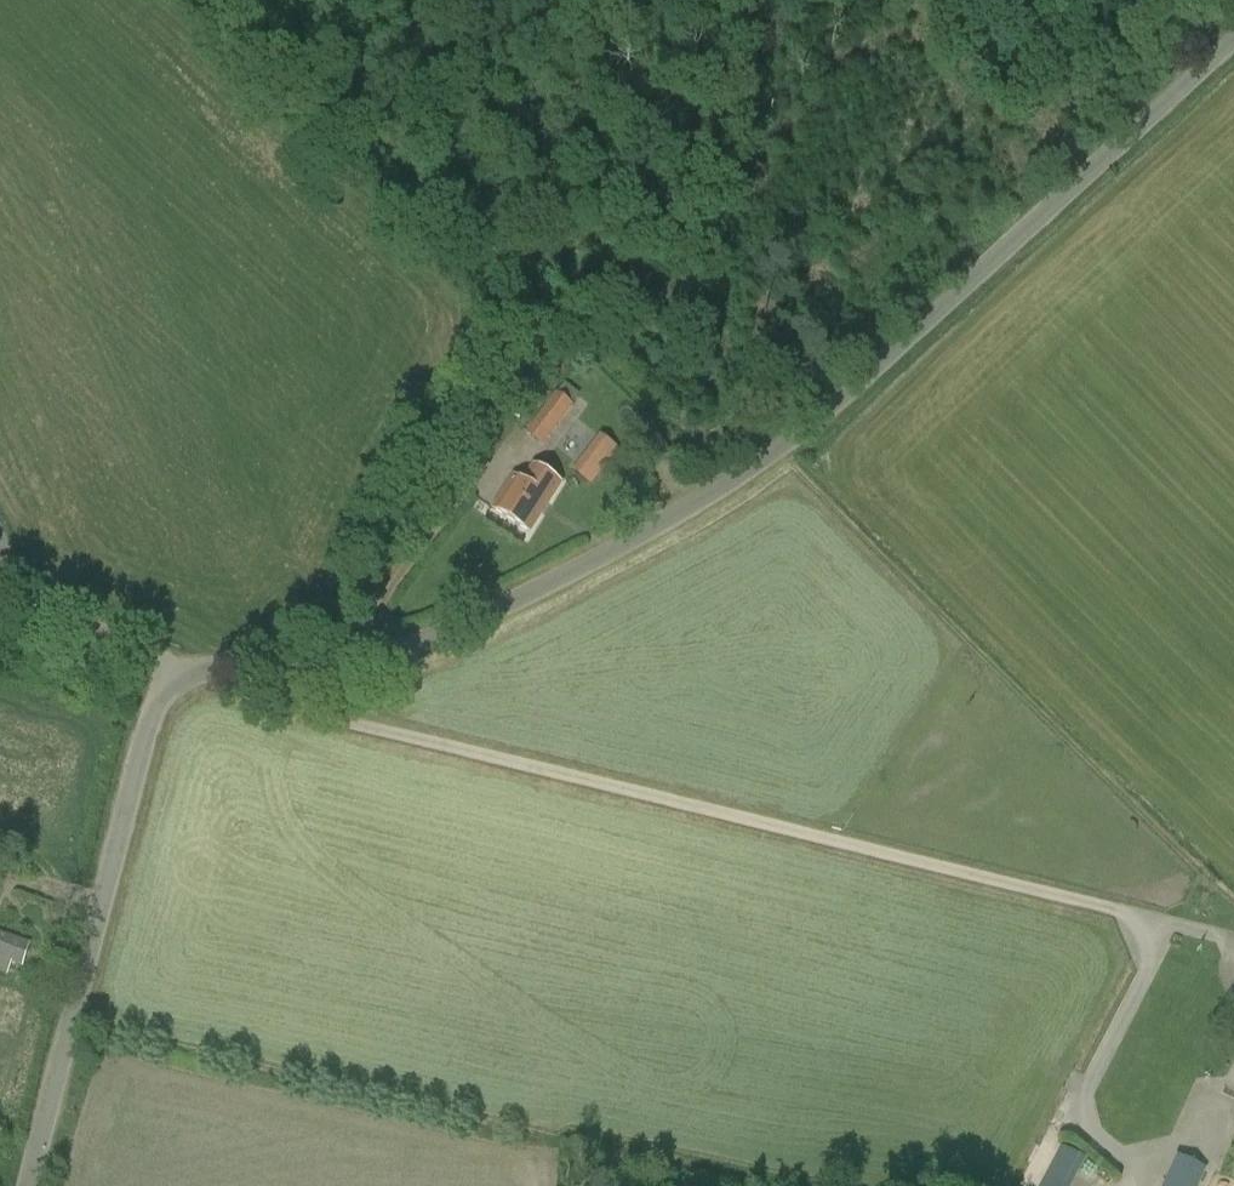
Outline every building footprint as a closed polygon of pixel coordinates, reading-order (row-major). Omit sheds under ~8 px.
[(514,425),(526,434),(525,435),(542,448),(573,406),(547,388),(533,406),(530,404),(514,425)] [(596,434),(573,471),(592,484),(616,447),(596,434)] [(537,468),(527,484),(515,477),(493,510),(528,533),(550,499),(560,482),(537,468)] [(23,968),(31,943),(0,932),(0,959),(23,968)] [(1205,1170),(1176,1157),(1164,1185),(1198,1185),(1205,1170)]
